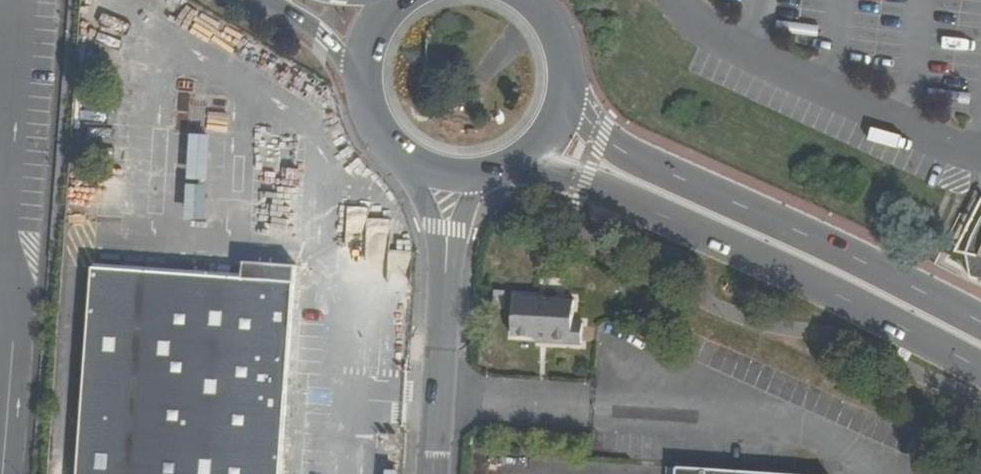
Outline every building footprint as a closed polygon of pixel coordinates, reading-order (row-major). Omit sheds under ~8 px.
[(970,225),(956,250),(967,253),(972,277),(980,278),(980,204),(970,225)] [(104,269),(219,278),(221,253),(105,244),(104,269)] [(219,278),(104,269),(95,268),(80,473),(296,473),(303,382),(309,285),(219,278)] [(561,296),(529,295),(528,308),(512,307),(510,348),(537,350),(537,356),(557,357),(557,373),(576,375),(579,336),(559,334),(561,296)]
